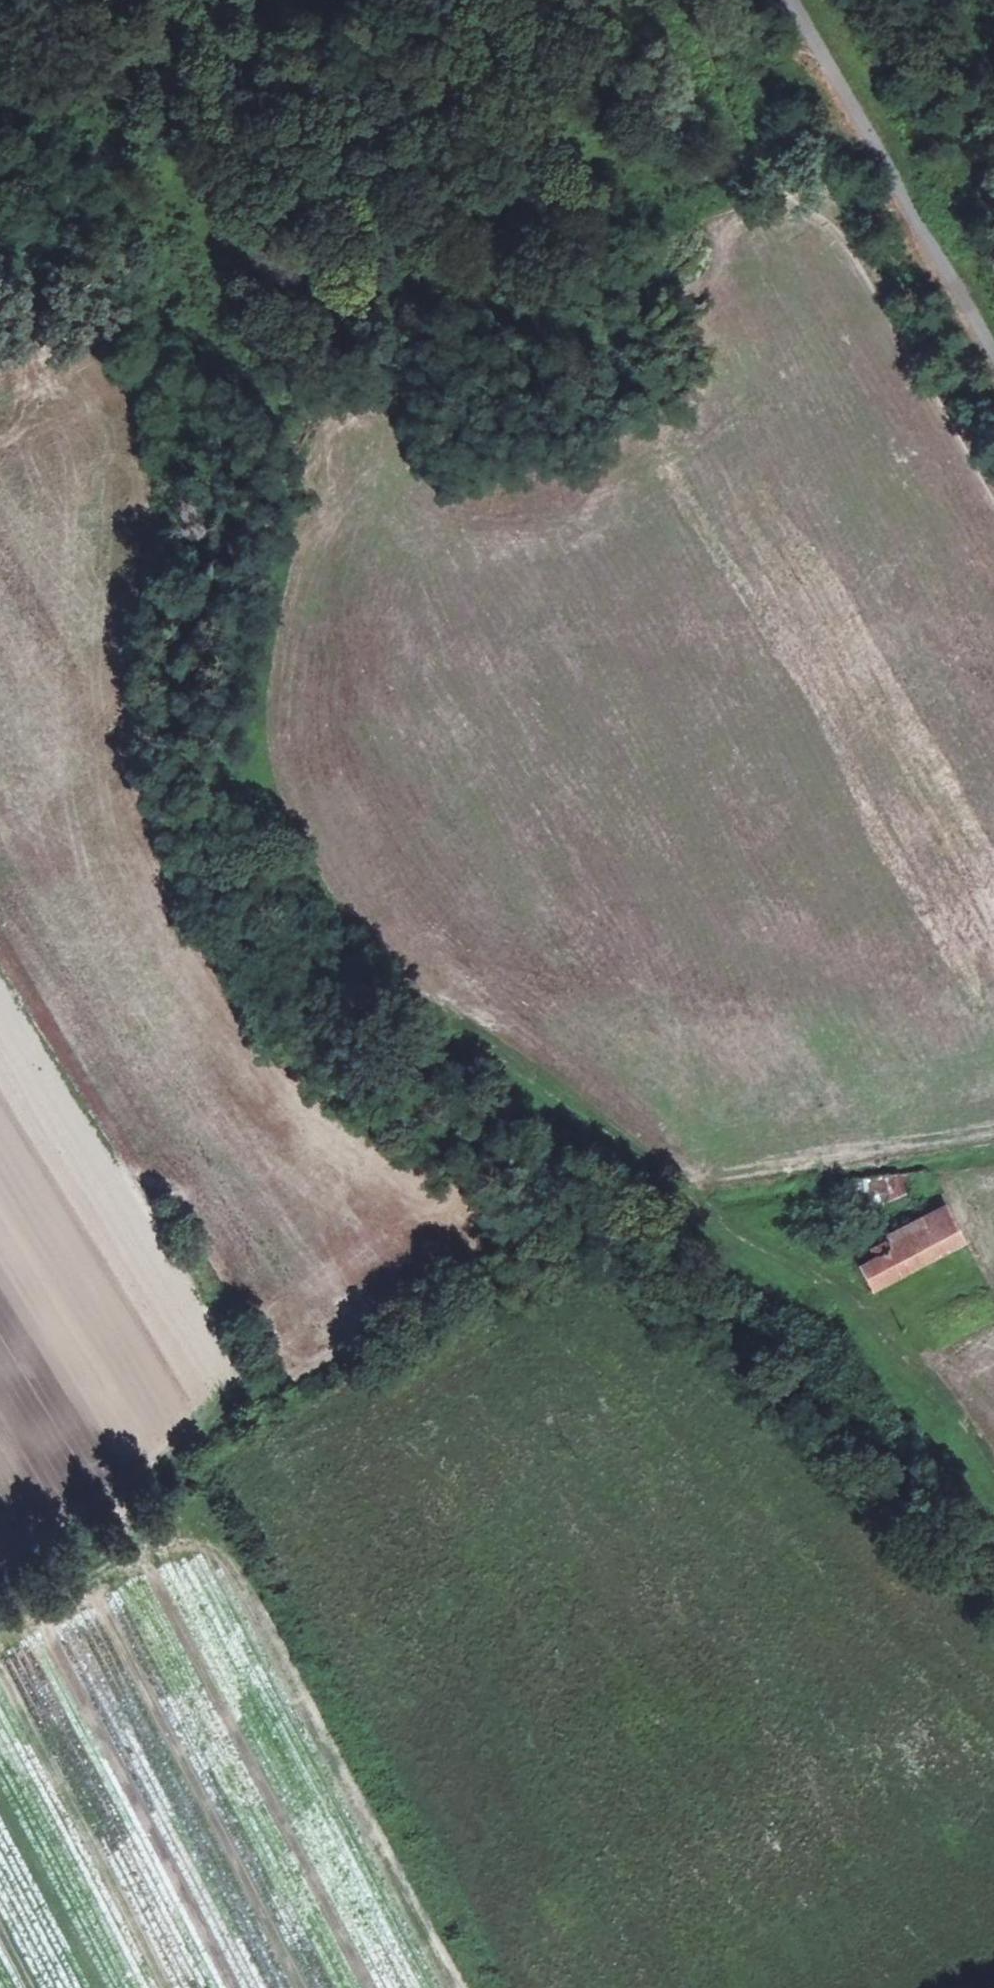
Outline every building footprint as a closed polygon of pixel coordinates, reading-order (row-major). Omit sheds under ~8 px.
[(875,1217),(885,1236),(920,1218),(896,1174),(851,1183),(856,1223),(875,1217)] [(920,1218),(885,1236),(887,1241),(871,1249),(876,1258),(860,1267),(872,1290),(962,1243),(943,1207),(920,1218)] [(832,1321),(827,1327),(833,1332),(838,1326),(832,1321)]
